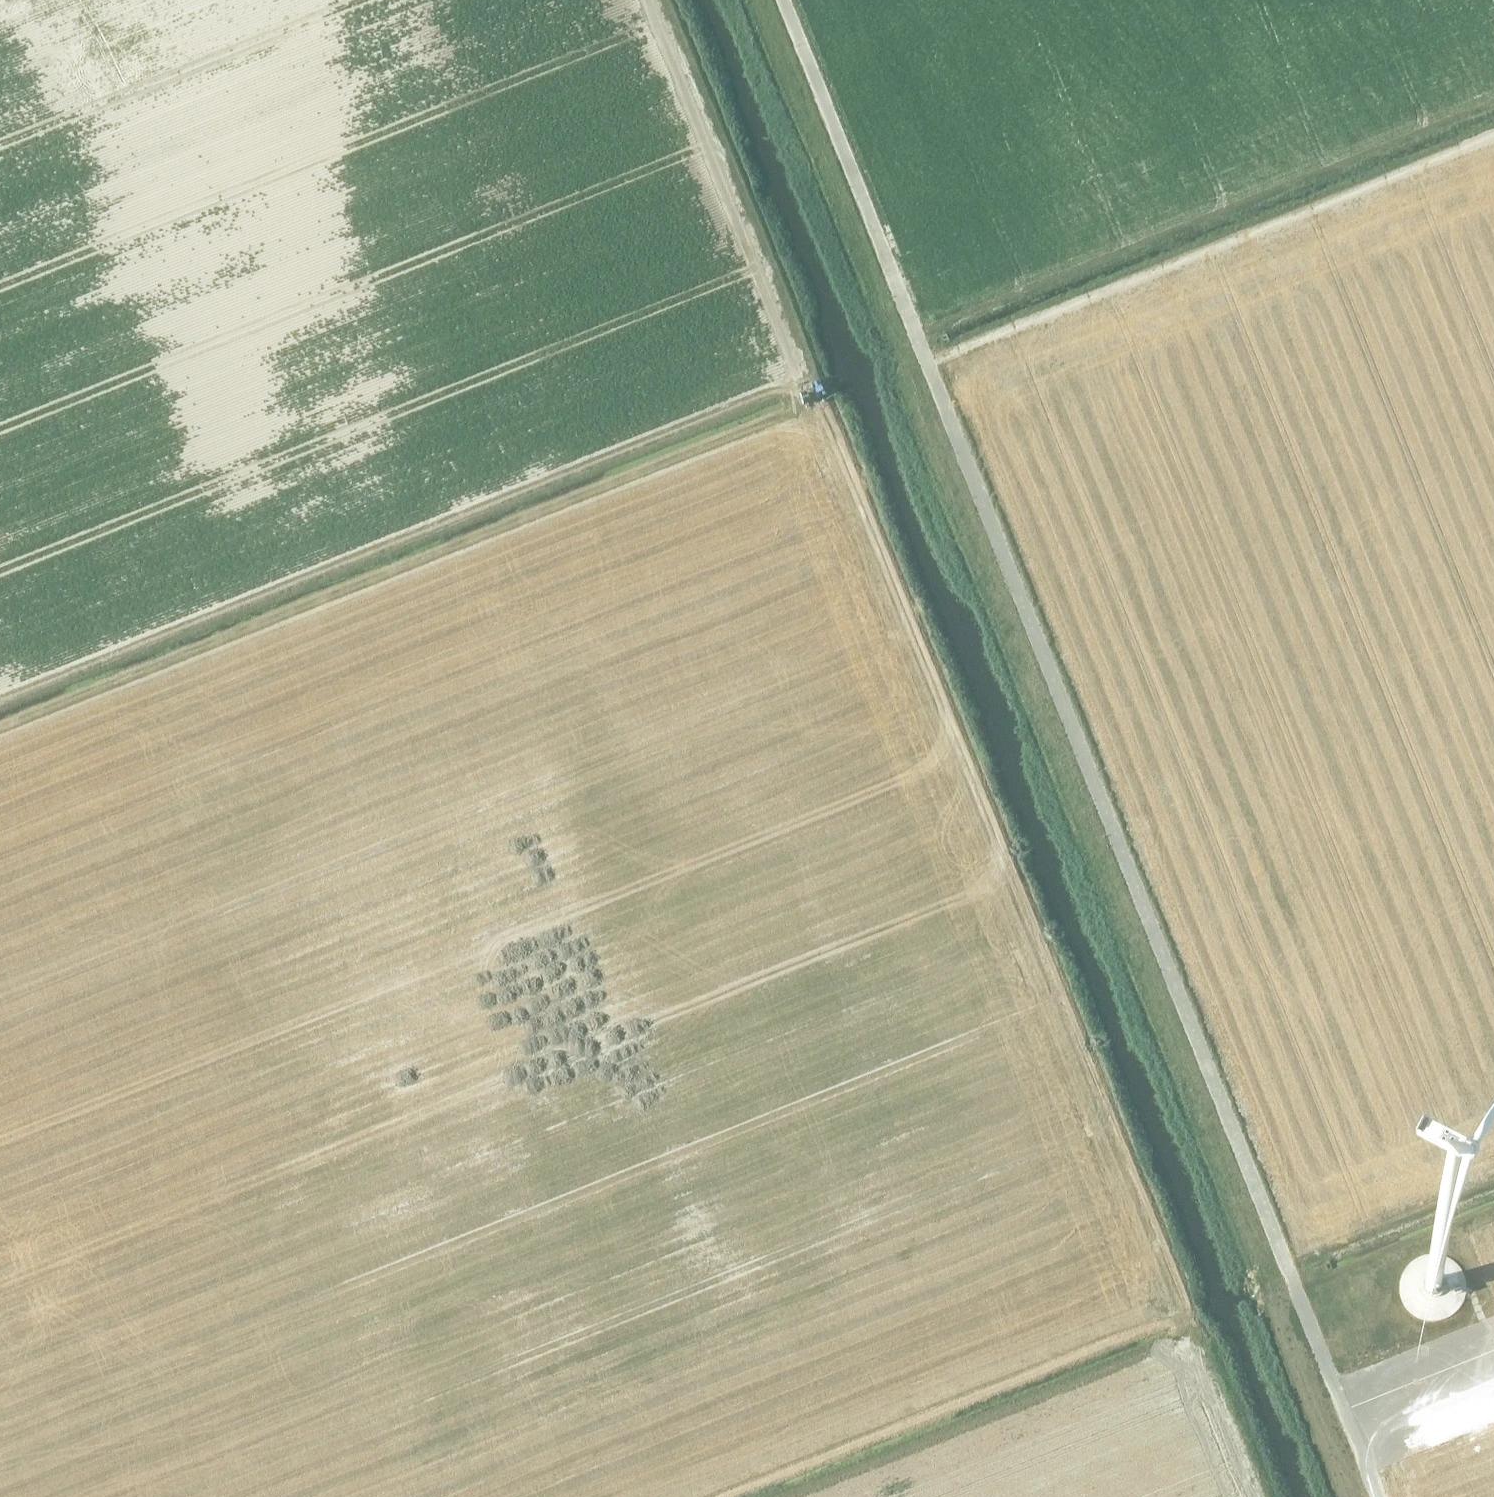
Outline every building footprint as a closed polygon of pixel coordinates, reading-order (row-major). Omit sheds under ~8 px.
[(1432,1279),(1431,1279),(1430,1279),(1429,1279),(1428,1280),(1427,1280),(1426,1281),(1425,1281),(1425,1282),(1424,1282),(1424,1283),(1423,1284),(1423,1285),(1422,1286),(1422,1287),(1422,1288),(1422,1289),(1422,1290),(1422,1291),(1423,1292),(1423,1293),(1423,1294),(1424,1294),(1424,1295),(1425,1296),(1426,1297),(1427,1297),(1428,1297),(1428,1298),(1429,1298),(1430,1298),(1431,1298),(1432,1298),(1433,1298),(1434,1298),(1435,1298),(1436,1297),(1437,1297),(1438,1296),(1439,1295),(1440,1294),(1440,1293),(1441,1292),(1441,1291),(1441,1290),(1441,1289),(1441,1288),(1441,1287),(1441,1286),(1441,1285),(1440,1285),(1440,1284),(1440,1283),(1439,1282),(1438,1282),(1438,1281),(1437,1281),(1436,1280),(1435,1280),(1434,1279),(1433,1279),(1432,1279)]
